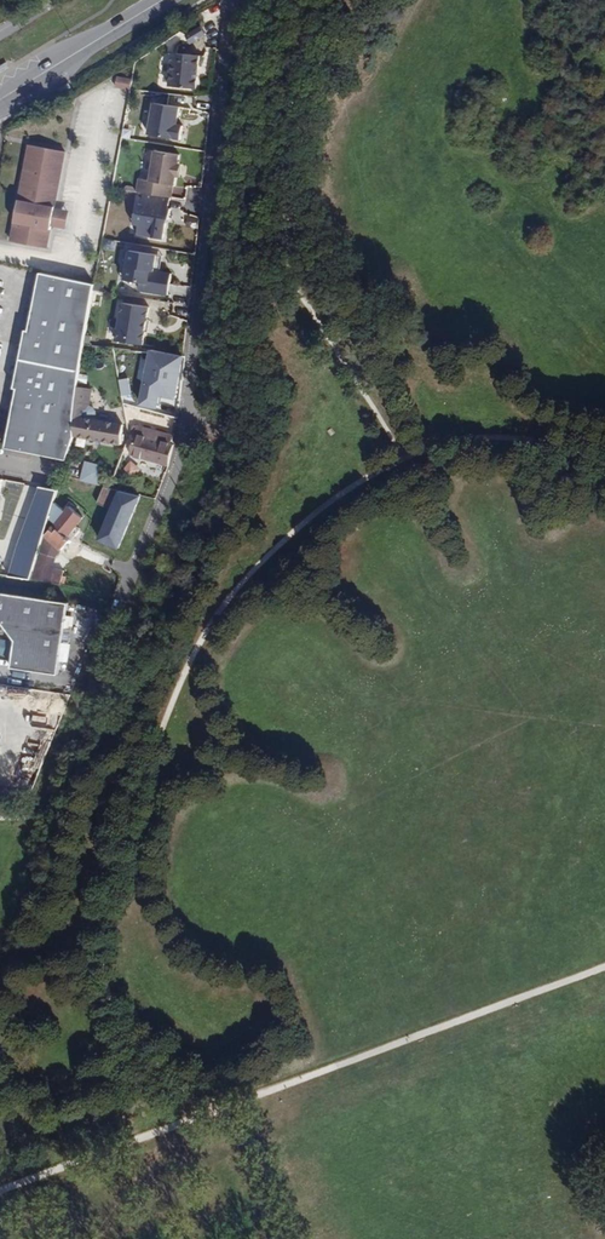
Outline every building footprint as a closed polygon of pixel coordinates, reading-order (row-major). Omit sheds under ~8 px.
[(192,86),(194,54),(167,52),(165,85),(192,86)] [(115,76),(114,88),(130,89),(130,77),(115,76)] [(176,105),(148,101),(143,134),(178,139),(181,123),(174,122),(176,105)] [(64,150),(26,143),(5,240),(45,247),(49,226),(64,229),(68,209),(53,207),(64,150)] [(180,155),(150,151),(146,180),(137,178),(134,192),(168,197),(173,198),(180,155)] [(168,197),(134,192),(128,234),(164,240),(168,197)] [(194,227),(198,218),(189,214),(185,224),(194,227)] [(159,247),(125,241),(119,281),(147,285),(152,254),(157,255),(159,247)] [(80,371),(84,345),(94,284),(64,277),(40,272),(28,332),(25,331),(19,359),(80,371)] [(95,284),(64,277),(94,284),(84,345),(85,345),(95,284)] [(147,305),(117,302),(113,342),(143,345),(147,305)] [(155,413),(170,416),(182,356),(151,350),(143,392),(158,395),(155,413)] [(80,371),(19,359),(13,391),(16,392),(5,448),(67,460),(74,436),(74,415),(80,371)] [(155,413),(158,395),(143,392),(140,410),(145,412),(155,413)] [(136,426),(142,427),(145,412),(140,410),(136,426)] [(93,439),(97,420),(75,416),(75,436),(78,437),(93,439)] [(122,426),(122,424),(97,420),(93,439),(121,444),(122,426)] [(171,443),(173,436),(142,427),(136,426),(129,455),(168,466),(173,445),(171,443)] [(105,464),(85,459),(80,480),(101,485),(105,464)] [(54,491),(36,486),(8,571),(28,580),(54,491)] [(97,502),(106,505),(111,489),(101,487),(97,502)] [(136,497),(114,489),(95,541),(115,549),(136,497)] [(44,539),(32,579),(64,584),(65,577),(62,577),(63,572),(53,571),(53,567),(57,557),(78,528),(74,524),(83,516),(74,505),(76,503),(71,498),(60,508),(54,502),(49,519),(55,525),(44,539)] [(12,668),(60,675),(62,656),(64,647),(71,603),(0,592),(0,624),(2,624),(16,641),(12,668)]
